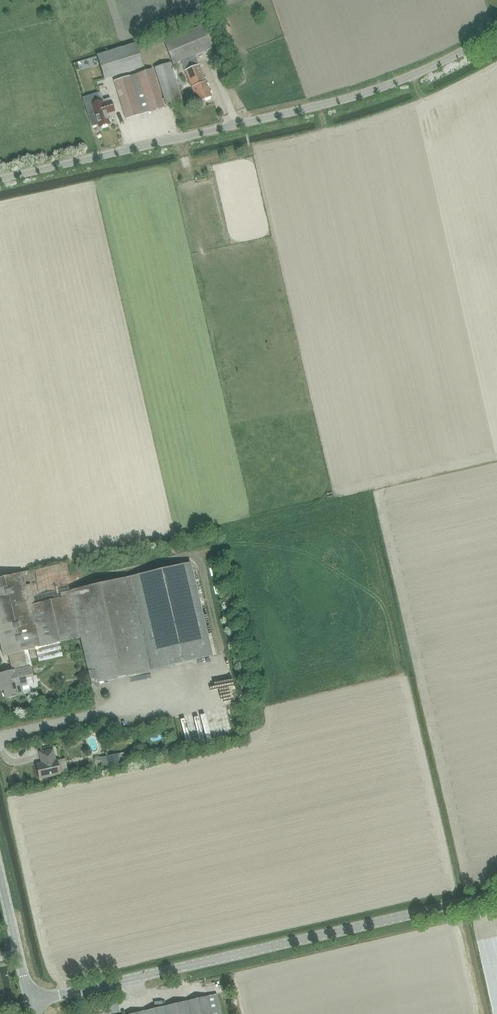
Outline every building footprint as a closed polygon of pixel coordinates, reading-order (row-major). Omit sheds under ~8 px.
[(211,49),(201,26),(164,42),(174,64),(211,49)] [(143,67),(136,44),(98,56),(105,79),(143,67)] [(196,58),(182,64),(187,77),(190,82),(198,103),(212,97),(196,58)] [(182,101),(175,80),(170,62),(155,67),(166,106),(182,101)] [(152,69),(138,73),(150,111),(164,106),(152,69)] [(129,76),(114,81),(126,118),(141,114),(129,76)] [(94,111),(88,113),(92,127),(98,125),(99,128),(110,124),(107,114),(114,112),(113,107),(110,98),(102,101),(92,104),(94,111)] [(28,571),(0,578),(0,643),(3,656),(8,655),(12,671),(0,673),(0,686),(1,691),(4,691),(6,699),(31,693),(29,685),(34,684),(30,666),(32,665),(31,662),(26,664),(24,656),(29,655),(28,650),(80,638),(91,684),(150,671),(213,656),(191,562),(128,577),(69,591),(70,595),(68,596),(66,589),(57,591),(58,598),(35,604),(30,584),(26,585),(25,582),(30,581),(28,571)] [(63,656),(59,643),(35,648),(38,662),(63,656)] [(60,693),(59,693),(51,694),(52,702),(61,701),(60,693)] [(55,759),(53,749),(40,752),(42,763),(36,764),(39,778),(61,774),(57,759),(55,759)] [(126,753),(108,757),(110,767),(128,763),(126,753)] [(207,997),(136,1013),(221,1013),(217,995),(207,997)]
